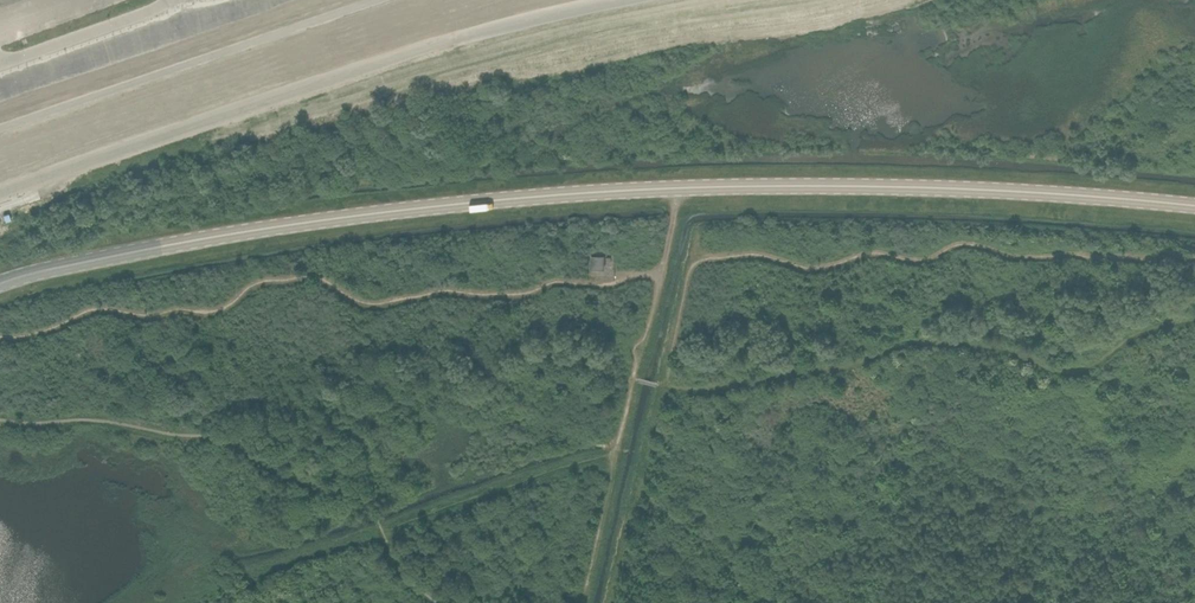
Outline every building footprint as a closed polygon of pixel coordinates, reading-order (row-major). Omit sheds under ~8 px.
[(591,268),(603,268),(603,256),(591,256),(591,268)]
